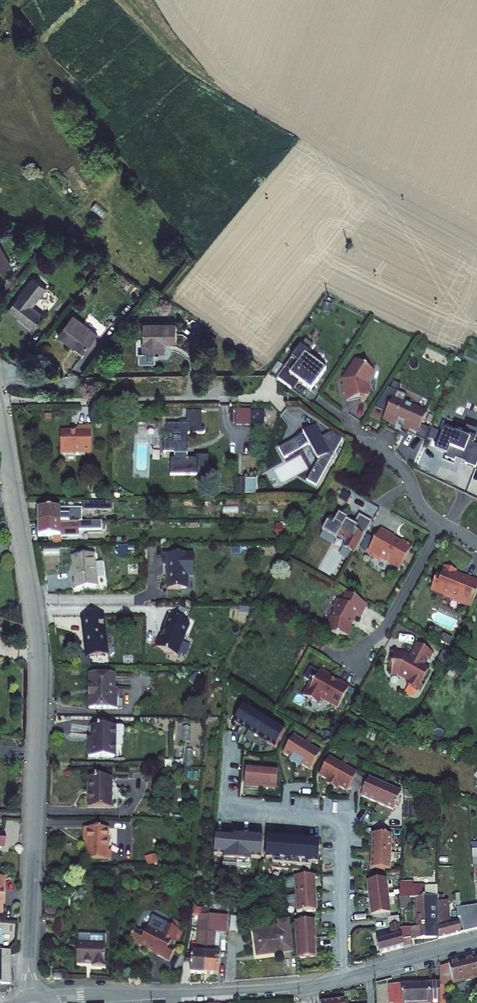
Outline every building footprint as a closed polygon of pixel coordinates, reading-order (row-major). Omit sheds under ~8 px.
[(14,269),(0,245),(0,277),(14,269)] [(38,274),(11,308),(35,328),(48,313),(35,303),(50,284),(38,274)] [(77,311),(61,331),(72,340),(76,336),(87,344),(99,328),(77,311)] [(177,323),(145,323),(146,362),(158,362),(158,351),(166,351),(166,340),(177,339),(177,323)] [(326,368),(305,354),(297,364),(291,362),(278,379),(292,390),(298,382),(311,390),(326,368)] [(379,371),(362,359),(350,379),(351,384),(349,384),(352,400),(366,397),(366,401),(371,400),(376,392),(373,381),(379,371)] [(412,432),(421,436),(426,424),(432,413),(417,406),(416,408),(410,405),(408,402),(412,395),(403,390),(399,398),(398,397),(388,418),(401,424),(402,422),(408,425),(408,426),(414,429),(412,432)] [(185,429),(168,429),(168,441),(162,441),(162,454),(170,454),(171,461),(168,461),(169,478),(203,477),(202,460),(189,461),(189,439),(200,439),(206,433),(200,427),(200,414),(185,415),(185,429)] [(77,426),(59,426),(59,448),(91,447),(91,420),(77,420),(77,426)] [(435,429),(426,424),(421,436),(430,441),(435,429)] [(322,440),(316,428),(277,449),(283,461),(305,448),(316,462),(305,483),(315,489),(343,438),(331,433),(322,440)] [(465,436),(446,429),(439,447),(450,452),(449,456),(476,468),(476,444),(476,443),(476,441),(476,436),(467,431),(465,436)] [(111,499),(87,499),(87,510),(111,510),(111,499)] [(76,506),(37,506),(37,519),(81,519),(81,513),(76,513),(76,506)] [(360,555),(378,523),(371,520),(366,530),(364,529),(363,530),(357,527),(359,524),(351,519),(347,524),(337,518),(329,533),(342,540),(343,539),(351,543),(348,548),(360,555)] [(98,519),(81,519),(37,519),(37,534),(60,535),(61,525),(98,526),(98,519)] [(406,569),(418,547),(409,542),(405,543),(398,539),(399,537),(386,530),(374,553),(378,555),(379,559),(383,561),(387,560),(396,565),(397,564),(406,569)] [(90,548),(71,551),(76,583),(95,580),(90,548)] [(194,552),(173,551),(173,588),(195,588),(194,552)] [(472,576),(470,579),(463,576),(461,573),(462,572),(461,571),(460,570),(451,566),(447,575),(445,575),(442,576),(437,588),(447,591),(448,595),(456,598),(457,599),(458,600),(457,600),(465,603),(468,602),(469,600),(473,601),(472,603),(476,605),(476,578),(472,576)] [(366,619),(373,606),(353,595),(348,603),(344,601),(341,607),(341,610),(337,619),(337,624),(335,635),(351,638),(353,627),(357,624),(361,617),(366,619)] [(156,603),(123,602),(123,617),(156,618),(156,603)] [(102,612),(81,615),(87,651),(108,648),(102,612)] [(193,623),(172,616),(157,647),(179,655),(193,623)] [(437,652),(423,645),(417,657),(410,656),(410,655),(410,654),(409,654),(397,653),(396,669),(397,669),(397,675),(409,676),(409,678),(417,682),(415,686),(422,691),(425,690),(436,669),(430,666),(434,658),(437,652)] [(333,675),(323,669),(314,686),(312,684),(306,696),(318,703),(321,702),(323,698),(340,708),(352,687),(338,680),(337,682),(332,679),(333,677),(334,676),(333,675)] [(95,672),(94,706),(120,706),(120,696),(123,696),(123,688),(120,687),(120,672),(95,672)] [(284,731),(243,704),(232,721),(239,726),(235,732),(260,749),(264,742),(273,748),(284,731)] [(90,744),(90,756),(115,757),(115,747),(122,747),(122,738),(123,736),(123,728),(95,727),(95,744),(90,744)] [(318,753),(291,736),(280,753),(288,758),(286,762),(297,769),(299,765),(307,770),(318,753)] [(355,772),(326,757),(317,776),(325,780),(324,783),(335,789),(336,786),(345,791),(355,772)] [(399,792),(367,777),(358,795),(391,810),(399,792)] [(89,791),(88,808),(110,809),(112,779),(94,778),(93,791),(89,791)] [(84,829),(84,844),(87,844),(86,859),(110,860),(111,850),(105,849),(106,830),(84,829)] [(370,869),(390,869),(391,835),(371,834),(370,869)] [(262,837),(233,835),(233,837),(214,836),(212,855),(222,856),(222,866),(249,868),(250,858),(260,859),(262,837)] [(319,842),(266,838),(264,858),(272,859),(271,869),(309,872),(309,862),(317,862),(319,842)] [(474,870),(475,877),(461,879),(462,894),(476,892),(475,885),(476,885),(476,870),(474,870)] [(296,911),(316,910),(313,875),(293,876),(296,911)] [(387,879),(367,881),(371,916),(391,913),(387,879)] [(400,882),(401,910),(409,910),(409,906),(412,906),(412,899),(411,885),(413,885),(413,882),(400,882)] [(438,888),(415,889),(416,899),(416,929),(402,930),(402,949),(410,947),(410,942),(438,940),(438,897),(438,888)] [(443,897),(438,897),(438,940),(438,941),(462,936),(459,924),(447,926),(447,904),(443,904),(443,897)] [(208,909),(190,908),(189,916),(197,917),(207,918),(207,913),(208,909)] [(207,918),(206,932),(214,933),(221,933),(223,914),(207,913),(207,918)] [(229,915),(228,930),(235,930),(236,916),(229,915)] [(207,918),(197,917),(194,952),(190,951),(189,972),(203,973),(206,932),(207,918)] [(389,941),(375,943),(378,955),(402,949),(399,937),(398,918),(387,919),(389,941)] [(315,937),(313,919),(293,921),(296,957),(314,956),(313,937),(315,937)] [(155,950),(167,957),(174,944),(171,942),(173,937),(177,939),(183,929),(166,920),(160,930),(147,923),(146,924),(139,926),(134,923),(128,935),(138,940),(139,939),(151,946),(152,944),(157,947),(155,950)] [(279,929),(253,932),(256,954),(291,950),(287,920),(278,921),(279,929)] [(206,932),(203,973),(215,974),(217,950),(213,950),(214,933),(206,932)] [(103,934),(74,933),(73,959),(92,960),(91,964),(102,965),(103,934)] [(0,950),(0,984),(9,984),(9,950),(0,950)] [(455,986),(476,982),(476,961),(452,967),(455,986)] [(455,986),(452,967),(443,969),(443,986),(443,988),(455,986)] [(52,973),(52,982),(61,982),(61,973),(52,973)] [(433,986),(389,988),(390,1002),(434,1002),(433,986)] [(433,986),(434,1002),(444,1002),(443,988),(443,986),(433,986)]
